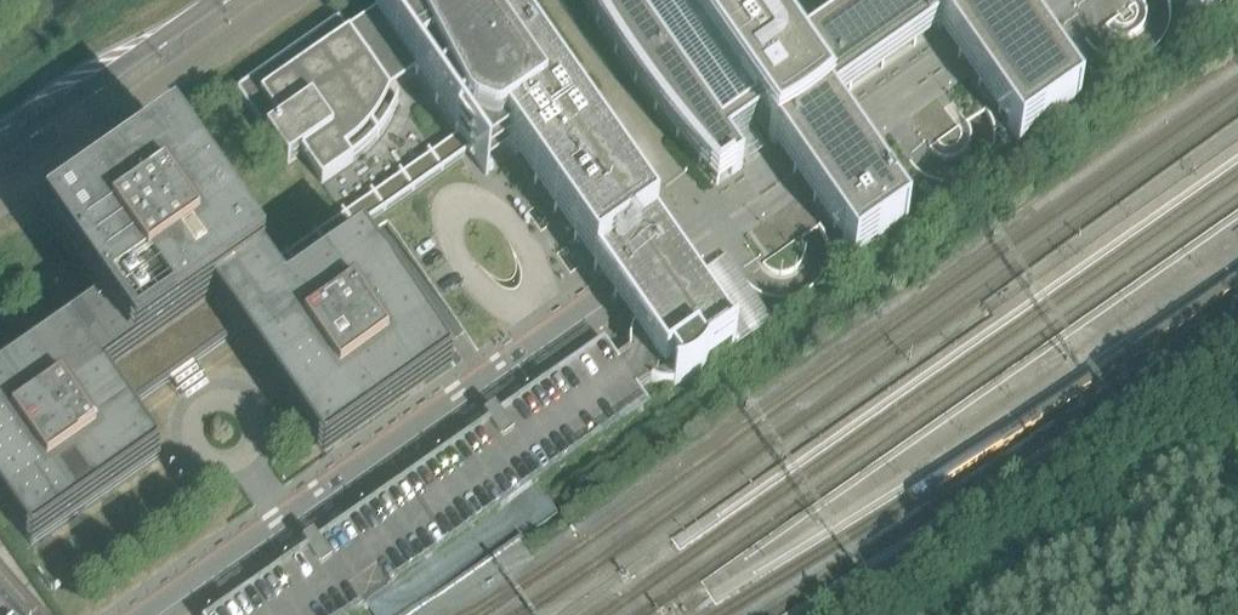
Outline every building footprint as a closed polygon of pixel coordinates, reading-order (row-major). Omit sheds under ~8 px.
[(235,335),(322,460),(451,370),(362,241),(283,296),(277,287),(481,145),(490,148),(494,148),(498,147),(504,143),(613,299),(633,328),(631,333),(629,342),(629,351),(616,360),(604,343),(499,416),(494,409),(483,417),(488,424),(317,543),(312,536),(302,543),(307,550),(214,614),(352,614),(361,609),(365,614),(401,614),(515,535),(551,510),(535,487),(649,408),(637,391),(650,382),(659,385),(667,386),(676,386),(685,383),(692,379),(697,375),(737,347),(674,258),(494,0),(399,0),(374,18),(377,23),(351,41),(338,21),(235,93),(287,167),(301,157),(321,186),(358,160),(369,150),(376,142),(387,127),(395,113),(397,107),(386,91),(417,69),(460,130),(462,129),(464,132),(265,271),(173,138),(44,228),(98,307),(70,327),(0,376),(0,502),(31,546),(160,456),(128,409),(235,335)] [(585,8),(608,46),(633,83),(659,119),(686,154),(716,188),(741,171),(726,149),(740,140),(741,142),(741,143),(742,146),(744,148),(747,149),(750,148),(752,145),(752,142),(750,139),(747,138),(745,136),(759,127),(794,177),(853,262),(907,225),(848,140),(824,106),(936,29),(959,62),(1018,148),(1079,105),(1020,20),(1006,0),(915,0),(916,1),(906,9),(900,0),(880,0),(804,54),(816,71),(805,79),(750,0),(581,0),(585,8)]
